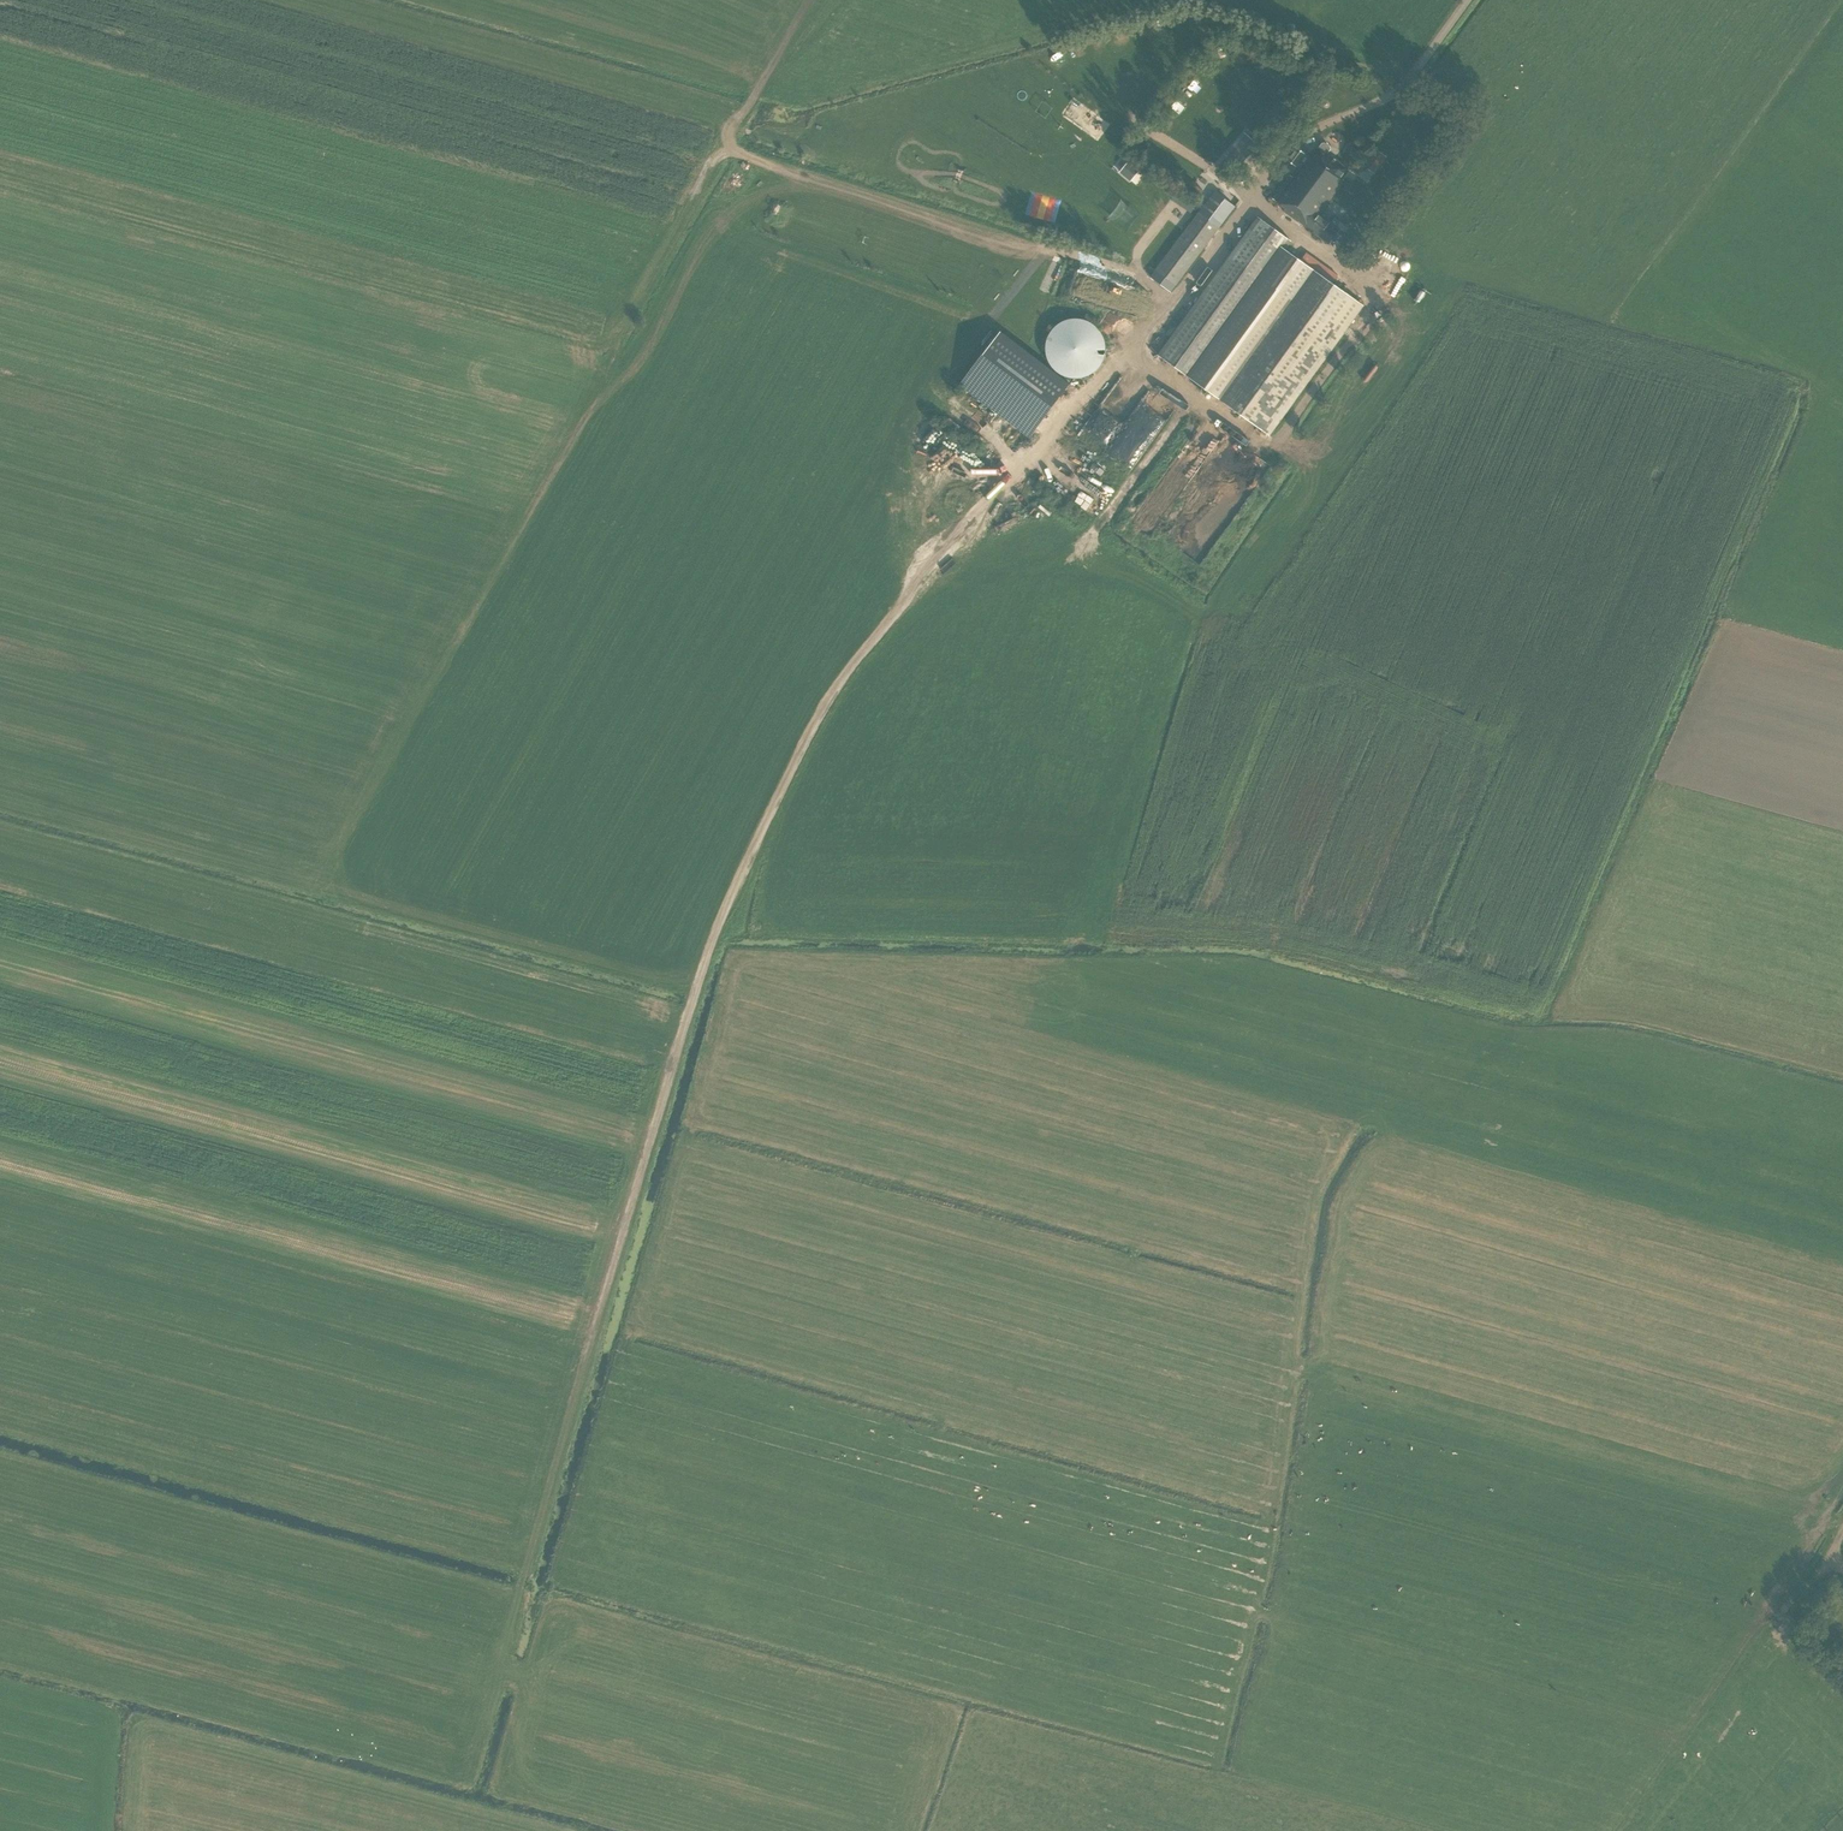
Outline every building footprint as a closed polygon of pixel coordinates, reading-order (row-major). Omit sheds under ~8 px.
[(1225,155),(1249,176),(1268,154),(1244,133),(1225,155)] [(1397,148),(1395,146),(1398,140),(1388,134),(1368,164),(1381,172),(1397,148)] [(1318,147),(1311,157),(1306,153),(1305,154),(1296,147),(1287,160),(1300,169),(1294,178),(1291,175),(1273,199),(1285,208),(1284,210),(1329,244),(1340,230),(1319,214),(1344,181),(1343,180),(1350,170),(1327,154),(1331,149),(1330,147),(1325,143),(1322,143),(1319,148),(1318,147)] [(1131,182),(1140,169),(1129,161),(1119,173),(1131,182)] [(1228,193),(1210,218),(1223,227),(1241,202),(1228,193)] [(1336,199),(1342,203),(1335,211),(1347,220),(1358,206),(1340,193),(1336,199)] [(1219,228),(1199,213),(1156,271),(1177,286),(1219,228)] [(1158,356),(1270,436),(1364,306),(1285,249),(1291,241),(1258,217),(1158,356)] [(1136,289),(1126,309),(1138,315),(1148,294),(1136,289)] [(1375,318),(1380,319),(1384,306),(1379,305),(1375,318)] [(1110,310),(1105,320),(1124,330),(1129,320),(1110,310)] [(1365,315),(1360,325),(1365,328),(1370,317),(1365,315)] [(1056,329),(1054,331),(1052,334),(1051,336),(1050,338),(1050,339),(1049,341),(1048,344),(1048,346),(1048,347),(1048,349),(1048,351),(1048,352),(1048,354),(1049,356),(1049,357),(1050,359),(1050,360),(1051,363),(1053,365),(1054,367),(1055,369),(1057,370),(1058,372),(1061,373),(1064,375),(1066,376),(1069,377),(1072,378),(1075,379),(1078,379),(1080,379),(1083,378),(1085,378),(1087,377),(1090,376),(1092,375),(1094,374),(1096,372),(1098,370),(1100,368),(1101,367),(1102,366),(1103,365),(1104,363),(1104,362),(1105,360),(1106,358),(1107,356),(1107,355),(1107,353),(1107,351),(1107,349),(1107,348),(1107,346),(1107,344),(1107,343),(1107,342),(1106,340),(1105,338),(1105,336),(1103,333),(1101,331),(1101,330),(1099,328),(1097,326),(1095,325),(1094,324),(1091,322),(1089,321),(1087,321),(1084,320),(1082,319),(1080,319),(1077,319),(1075,319),(1072,320),(1070,320),(1067,321),(1065,322),(1062,323),(1061,324),(1059,326),(1057,327),(1056,329)] [(999,331),(964,378),(1033,430),(1068,383),(999,331)] [(971,389),(951,397),(954,406),(975,398),(971,389)] [(1088,405),(1073,420),(1088,435),(1103,419),(1088,405)] [(965,426),(971,429),(979,414),(973,411),(965,426)] [(1004,433),(1016,448),(1028,438),(1016,423),(1004,433)] [(1251,440),(1247,446),(1253,451),(1258,445),(1251,440)] [(1011,455),(998,442),(993,446),(1005,460),(1011,455)] [(1053,462),(1050,468),(1065,475),(1068,469),(1053,462)] [(1041,474),(1052,488),(1057,484),(1046,470),(1041,474)] [(1090,510),(1093,504),(1081,497),(1084,492),(1077,488),(1071,500),(1090,510)] [(1163,512),(1172,496),(1156,488),(1147,504),(1163,512)] [(933,551),(932,562),(942,563),(943,552),(933,551)]
